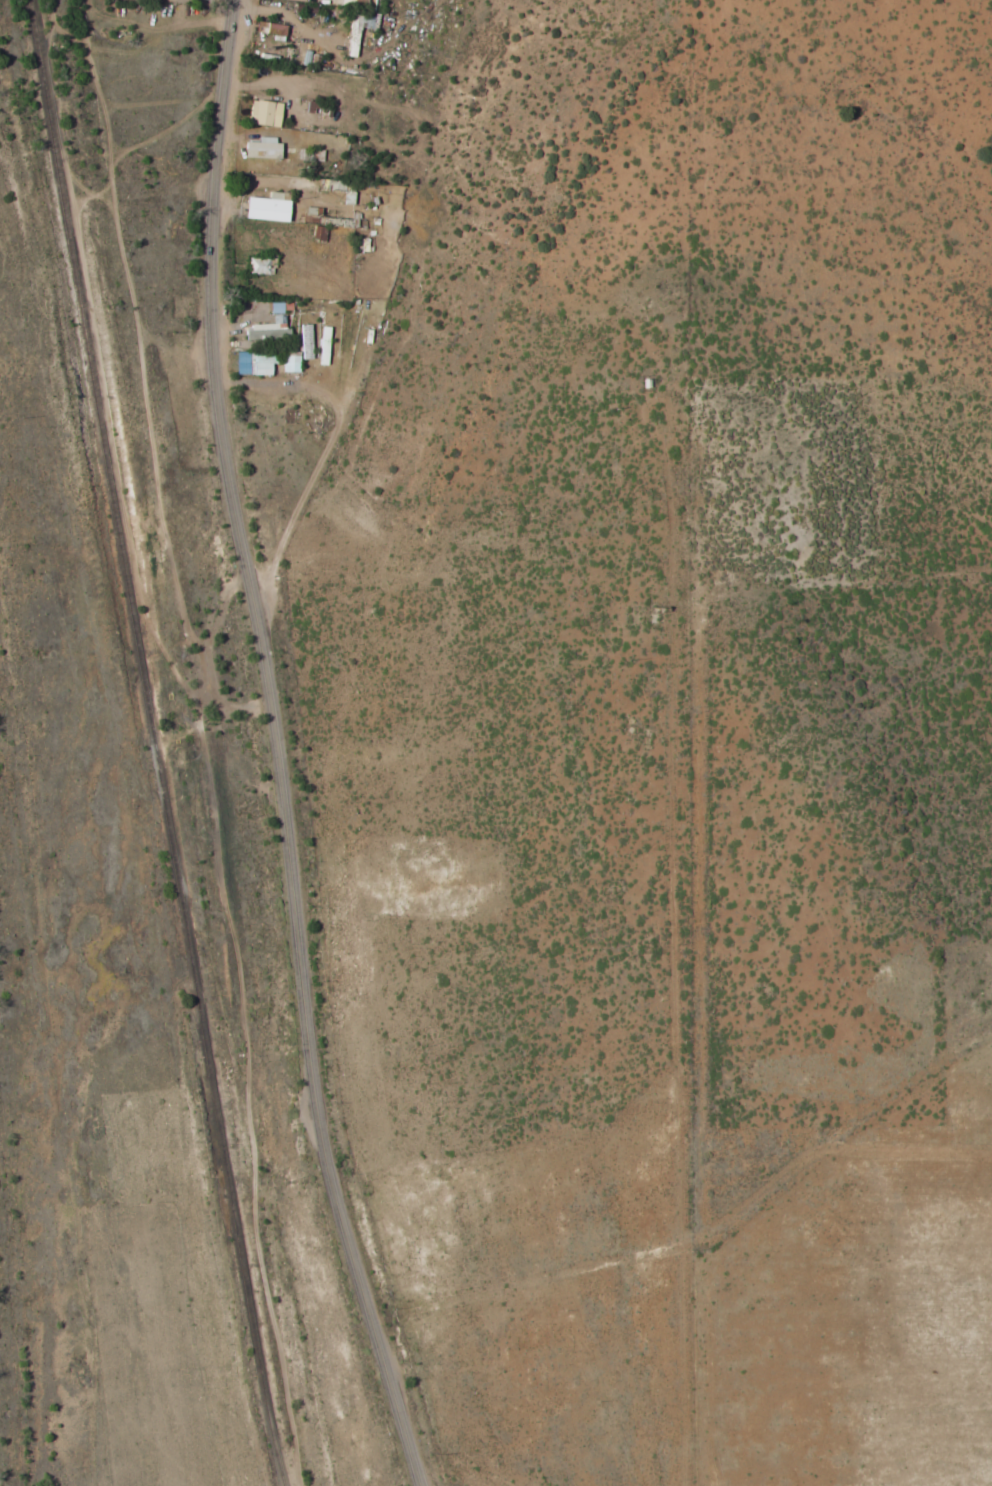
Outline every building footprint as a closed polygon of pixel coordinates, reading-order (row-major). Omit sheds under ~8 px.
[(358,28),(371,30),(373,18),(352,14),(345,57),(353,58),(358,28)] [(284,26),(264,23),(263,34),(276,36),(275,38),(282,39),(284,26)] [(279,103),(248,102),(247,126),(278,127),(279,103)] [(256,143),(242,143),(242,158),(276,160),(277,138),(256,138),(256,143)] [(285,224),(287,202),(279,201),(280,194),(267,192),(266,200),(243,198),(241,219),(285,224)] [(247,275),(273,275),(273,257),(246,257),(247,275)] [(271,324),(246,325),(246,340),(290,338),(290,329),(284,329),(283,302),(270,303),(271,324)] [(328,327),(320,327),(318,365),(326,365),(328,327)] [(250,376),(272,376),(272,352),(235,352),(235,375),(250,375),(250,376)] [(298,372),(299,352),(282,352),(282,372),(298,372)]
